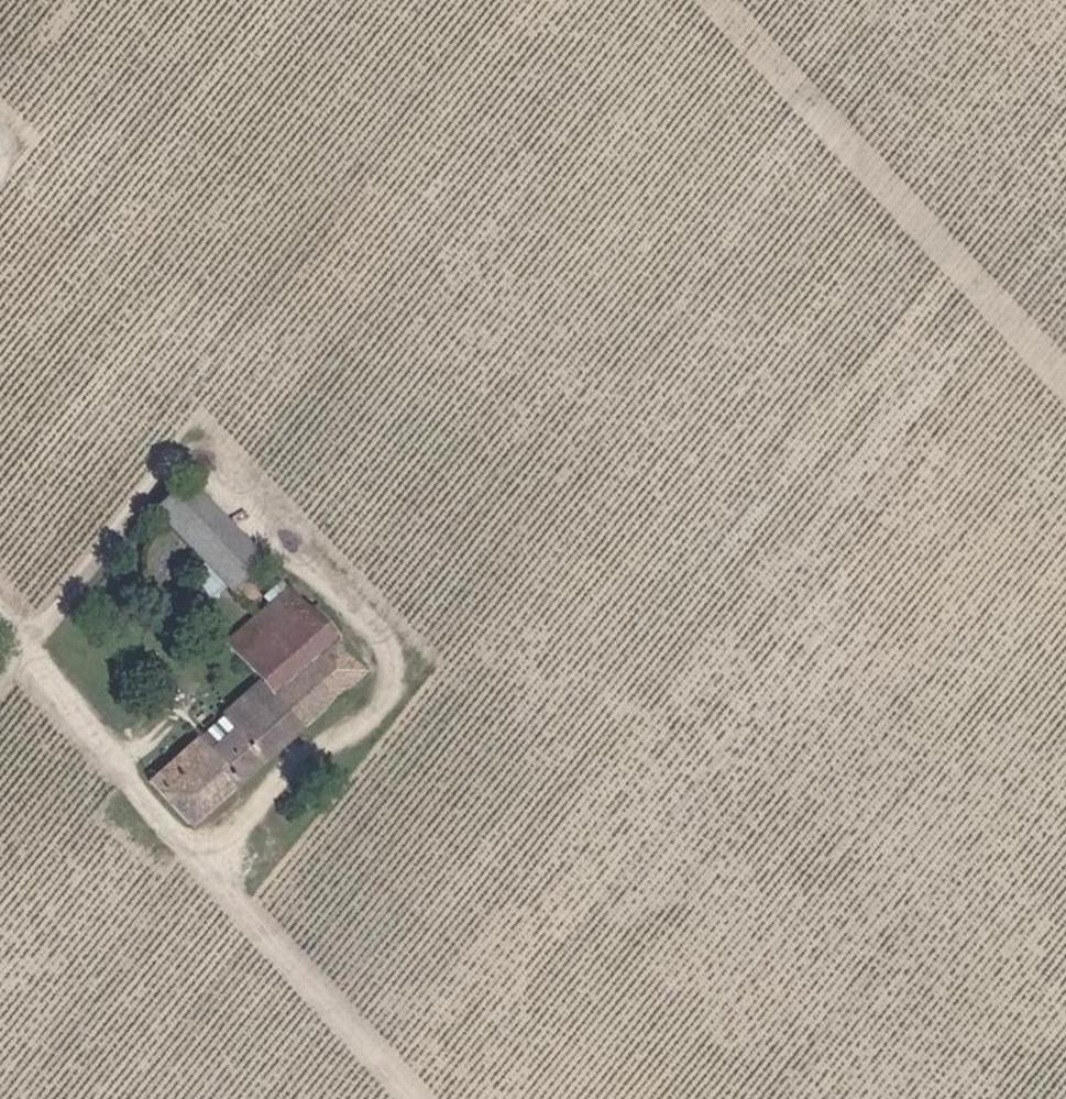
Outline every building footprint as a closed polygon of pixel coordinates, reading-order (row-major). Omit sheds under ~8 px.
[(189,469),(153,501),(228,584),(265,554),(189,469)] [(291,583),(258,613),(277,635),(311,606),(291,583)] [(197,823),(367,669),(311,606),(277,635),(258,613),(228,639),(259,680),(222,715),(233,731),(218,744),(206,730),(155,778),(197,823)] [(222,715),(206,730),(218,744),(233,731),(222,715)]
